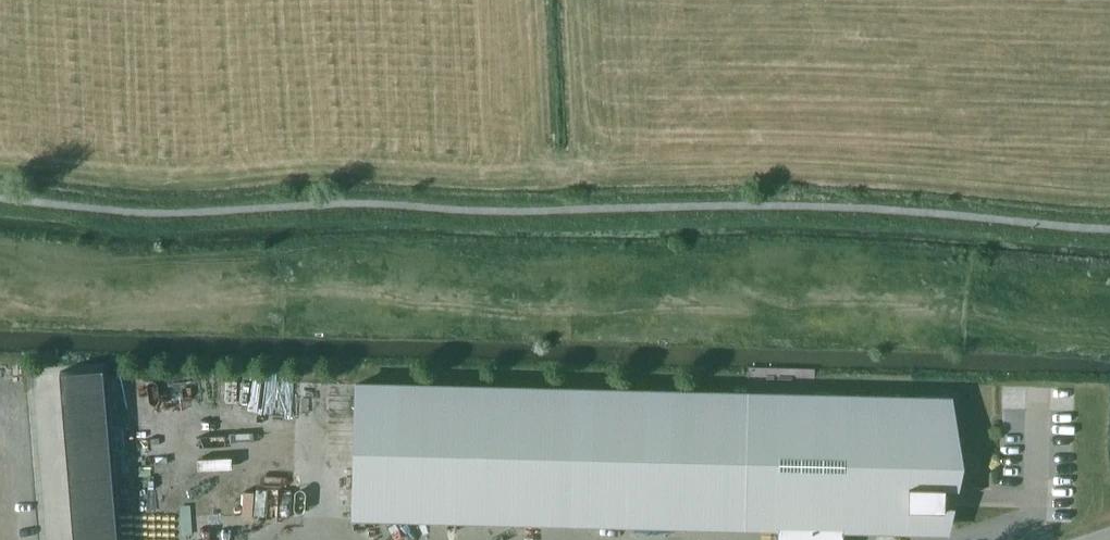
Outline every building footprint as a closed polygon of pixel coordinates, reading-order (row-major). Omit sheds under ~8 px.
[(82,539),(126,539),(111,365),(68,368),(82,539)] [(591,520),(778,524),(778,539),(844,539),(844,526),(942,528),(942,507),(946,507),(946,484),(943,484),(945,397),(357,383),(354,514),(591,520)]
